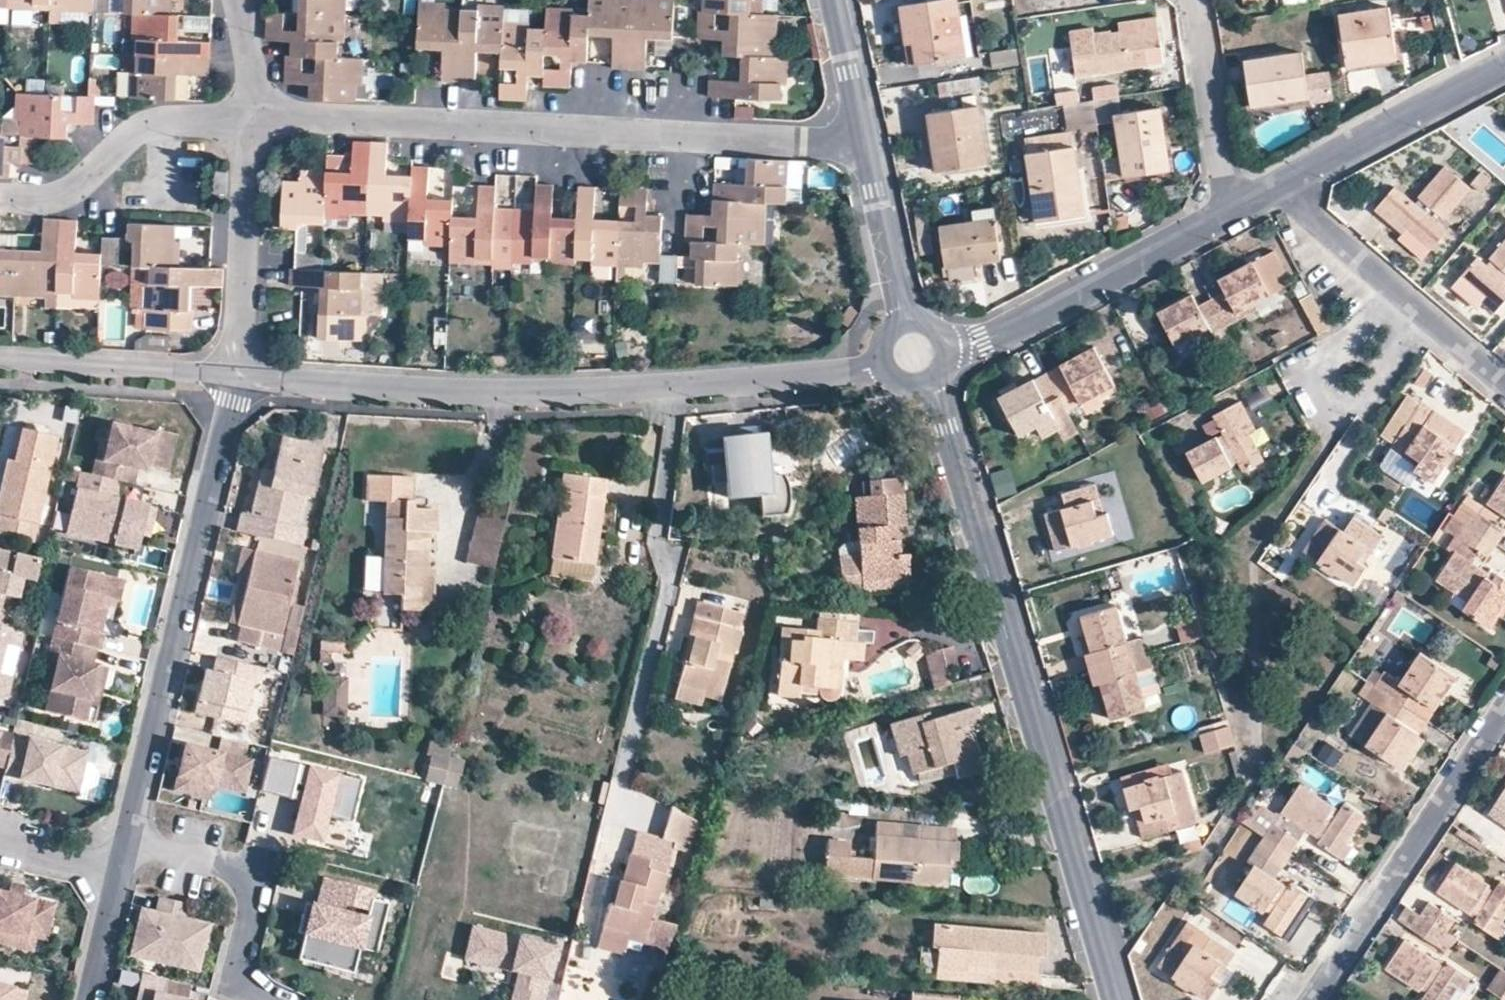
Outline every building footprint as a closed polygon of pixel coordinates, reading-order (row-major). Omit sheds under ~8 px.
[(92,6),(92,11),(107,12),(107,0),(92,0),(92,6)] [(107,12),(129,13),(129,0),(107,0),(107,12)] [(163,14),(164,0),(129,0),(129,13),(137,13),(163,14)] [(304,14),(339,15),(340,0),(304,0),(304,14)] [(631,0),(588,0),(588,14),(587,29),(612,30),(611,68),(628,68),(631,0)] [(628,68),(643,69),(645,32),(672,32),(673,0),(631,0),(628,68)] [(715,12),(730,13),(750,13),(751,0),(703,0),(702,12),(715,12)] [(965,57),(956,0),(948,0),(901,6),(910,66),(965,57)] [(458,81),(461,7),(419,5),(418,41),(441,42),(440,80),(458,81)] [(501,44),(502,25),(503,9),(461,7),(458,81),(473,81),(475,44),(501,44)] [(1345,67),(1371,64),(1370,58),(1394,54),(1387,9),(1337,17),(1345,67)] [(273,40),(283,40),(283,30),(284,13),(266,12),(264,39),(273,40)] [(587,29),(588,14),(545,12),(544,27),(544,42),(560,42),(570,43),(570,61),(586,62),(587,29)] [(714,39),(715,12),(702,12),(699,12),(697,38),(714,39)] [(173,15),(163,14),(137,13),(135,55),(209,57),(209,42),(172,40),(173,15)] [(747,56),(769,57),(771,14),(750,13),(730,13),(728,38),(723,39),(722,56),(747,56)] [(339,15),(304,14),(303,31),(303,40),(287,40),(286,56),(303,56),(322,57),(337,58),(339,15)] [(186,16),(186,29),(210,29),(210,16),(186,16)] [(1140,30),(1119,33),(1093,36),(1092,31),(1069,34),(1075,76),(1148,66),(1145,50),(1159,49),(1155,20),(1139,22),(1140,30)] [(1118,25),(1119,33),(1140,30),(1139,22),(1118,25)] [(542,75),(543,68),(544,42),(544,27),(502,25),(501,44),(501,61),(516,61),(527,62),(527,74),(542,75)] [(303,31),(283,30),(283,40),(287,40),(303,40),(303,31)] [(570,43),(560,42),(560,69),(569,69),(570,61),(570,43)] [(990,53),(993,73),(1022,69),(1019,49),(990,53)] [(1161,65),(1159,49),(1145,50),(1148,66),(1161,65)] [(1395,60),(1394,54),(1370,58),(1371,64),(1395,60)] [(209,57),(135,55),(132,96),(182,98),(184,74),(197,75),(208,76),(209,57)] [(1251,105),(1304,97),(1302,77),(1299,55),(1245,64),(1251,105)] [(303,56),(286,56),(284,83),(301,83),(302,73),(303,56)] [(781,57),(769,57),(747,56),(746,80),(708,81),(708,97),(780,101),(781,57)] [(337,58),(322,57),(321,74),(321,83),(310,84),(310,100),(350,101),(351,85),(352,59),(337,58)] [(525,84),(526,84),(527,74),(527,62),(516,61),(514,83),(525,84)] [(560,69),(543,68),(542,75),(542,85),(569,86),(569,69),(560,69)] [(310,84),(321,83),(321,74),(302,73),(301,83),(310,84)] [(1329,73),(1302,77),(1304,97),(1305,103),(1333,99),(1329,73)] [(197,75),(184,74),(182,98),(195,99),(197,75)] [(524,99),(525,84),(514,83),(500,83),(499,98),(524,99)] [(20,135),(37,136),(66,137),(68,121),(56,120),(56,111),(56,93),(22,92),(20,135)] [(77,122),(94,122),(95,95),(77,94),(77,112),(77,122)] [(1096,130),(1092,102),(1064,106),(1069,135),(1096,130)] [(937,173),(985,166),(976,108),(929,115),(937,173)] [(56,120),(68,121),(77,122),(77,112),(56,111),(56,120)] [(1124,177),(1167,170),(1159,111),(1115,118),(1124,177)] [(36,162),(37,136),(20,135),(19,151),(19,161),(36,162)] [(366,215),(369,142),(352,141),(351,158),(327,156),(326,179),(326,182),(325,213),(366,215)] [(410,217),(411,183),(385,181),(386,142),(369,142),(366,215),(410,217)] [(19,151),(0,150),(0,160),(11,160),(19,161),(19,151)] [(1037,222),(1083,214),(1073,150),(1027,157),(1037,222)] [(714,183),(714,201),(761,202),(786,203),(787,159),(747,158),(746,184),(714,183)] [(0,160),(0,178),(9,178),(11,160),(0,160)] [(1389,222),(1394,216),(1431,247),(1445,231),(1425,214),(1431,208),(1442,219),(1469,187),(1443,165),(1416,196),(1419,200),(1415,204),(1393,186),(1372,208),(1389,222)] [(451,242),(452,222),(452,205),(426,203),(428,168),(412,167),(411,183),(410,217),(409,240),(451,242)] [(1470,181),(1480,189),(1489,179),(1479,170),(1470,181)] [(213,194),(226,195),(227,172),(214,171),(213,194)] [(325,213),(326,182),(283,180),(280,229),(298,229),(298,217),(325,218),(325,213)] [(576,259),(577,223),(551,222),(553,185),(534,184),(533,210),(532,257),(576,259)] [(452,222),(451,242),(450,258),(512,261),(512,256),(514,209),(494,208),(495,186),(476,186),(475,223),(452,222)] [(577,223),(576,259),(617,260),(618,225),(593,224),(594,188),(578,187),(578,203),(577,223)] [(636,204),(646,205),(647,189),(620,189),(619,203),(636,204)] [(761,202),(714,201),(713,216),(723,217),(722,226),(722,243),(738,243),(760,244),(761,202)] [(636,204),(636,226),(644,226),(646,214),(646,205),(636,204)] [(533,210),(514,209),(512,256),(532,257),(533,210)] [(972,224),(940,229),(946,269),(948,269),(950,269),(969,267),(971,267),(972,264),(1000,260),(994,221),(992,209),(971,212),(972,224)] [(618,225),(617,260),(660,262),(660,256),(662,215),(646,214),(644,226),(636,226),(618,225)] [(686,241),(691,241),(702,242),(702,225),(703,216),(687,216),(686,241)] [(713,216),(703,216),(702,225),(722,226),(723,217),(713,216)] [(1394,216),(1389,222),(1401,233),(1397,237),(1421,258),(1431,247),(1394,216)] [(56,293),(60,220),(42,219),(41,235),(17,233),(14,291),(56,293)] [(100,264),(101,262),(75,261),(76,221),(60,220),(56,293),(99,295),(100,264)] [(174,237),(174,225),(127,223),(127,237),(138,239),(136,266),(149,266),(177,267),(179,238),(174,237)] [(14,291),(17,233),(0,233),(0,290),(14,291)] [(102,237),(101,262),(100,264),(117,265),(118,237),(102,237)] [(1481,301),(1494,312),(1504,299),(1504,239),(1489,257),(1490,260),(1485,265),(1475,257),(1460,274),(1486,295),(1481,301)] [(702,242),(691,241),(691,257),(701,258),(700,283),(736,285),(738,243),(722,243),(702,242)] [(297,251),(297,269),(323,270),(323,252),(297,251)] [(1235,315),(1253,305),(1291,285),(1273,252),(1219,282),(1224,293),(1211,300),(1226,328),(1238,322),(1238,321),(1235,315)] [(660,256),(660,262),(659,282),(675,282),(676,256),(660,256)] [(177,267),(149,266),(148,329),(183,330),(184,284),(222,285),(223,269),(177,267)] [(950,269),(948,269),(950,282),(952,282),(974,279),(974,278),(971,267),(969,267),(950,269)] [(110,290),(131,286),(128,268),(106,272),(110,290)] [(297,269),(290,269),(289,287),(321,288),(327,288),(327,313),(321,313),(320,340),(365,341),(366,315),(382,315),(383,272),(323,270),(297,269)] [(1456,279),(1481,301),(1486,295),(1460,274),(1456,279)] [(1317,335),(1328,329),(1310,295),(1299,302),(1317,335)] [(1208,330),(1211,335),(1226,328),(1211,300),(1197,309),(1190,296),(1157,314),(1175,347),(1191,340),(1208,330)] [(1256,313),(1253,305),(1235,315),(1238,321),(1238,322),(1256,313)] [(1194,345),(1211,335),(1208,330),(1191,340),(1194,345)] [(1047,376),(1066,413),(1079,406),(1080,405),(1096,396),(1113,386),(1093,348),(1060,366),(1059,369),(1047,376)] [(1079,437),(1066,413),(1047,376),(1034,383),(1032,381),(998,399),(1019,437),(1035,429),(1051,421),(1052,420),(1065,444),(1079,437)] [(1394,441),(1388,450),(1401,458),(1406,451),(1419,461),(1413,469),(1419,472),(1433,481),(1442,465),(1446,464),(1454,453),(1453,450),(1465,431),(1407,393),(1382,432),(1394,441)] [(1101,407),(1096,396),(1080,405),(1079,406),(1085,416),(1101,407)] [(1242,474),(1263,462),(1248,435),(1243,425),(1249,422),(1239,403),(1212,418),(1242,474)] [(707,429),(722,427),(722,416),(705,417),(707,429)] [(1057,431),(1052,420),(1051,421),(1035,429),(1036,430),(1041,440),(1057,431)] [(100,442),(96,458),(103,459),(112,423),(100,421),(95,441),(100,442)] [(1248,435),(1254,431),(1249,422),(1243,425),(1248,435)] [(92,474),(121,481),(133,484),(137,468),(138,463),(148,465),(168,470),(176,434),(155,429),(155,433),(112,423),(103,459),(96,458),(92,474)] [(57,436),(23,428),(15,461),(8,460),(0,494),(0,535),(32,542),(57,436)] [(761,456),(768,455),(766,435),(725,439),(730,497),(760,494),(765,494),(761,456)] [(261,476),(252,513),(248,532),(301,545),(304,525),(298,524),(306,494),(312,495),(323,448),(281,438),(274,469),(272,478),(272,479),(261,476)] [(1202,484),(1230,468),(1216,439),(1186,454),(1202,484)] [(1401,458),(1388,450),(1379,464),(1411,485),(1419,472),(1413,469),(1419,461),(1406,451),(1401,458)] [(770,476),(768,455),(761,456),(765,494),(772,493),(770,476)] [(147,471),(148,465),(138,463),(137,468),(147,471)] [(262,468),(261,476),(272,479),(272,478),(274,469),(262,468)] [(999,496),(1016,493),(1011,469),(994,472),(999,496)] [(141,534),(148,505),(117,498),(121,481),(92,474),(80,471),(66,532),(138,549),(141,534)] [(1504,473),(1486,502),(1504,514),(1504,473)] [(386,510),(418,511),(419,476),(372,475),(371,498),(385,498),(385,510),(386,510)] [(787,475),(770,476),(772,493),(760,494),(762,516),(788,513),(791,495),(790,486),(787,475)] [(551,561),(593,568),(605,482),(564,476),(551,561)] [(870,499),(903,496),(901,481),(868,484),(870,499)] [(1090,501),(1097,498),(1093,486),(1061,495),(1065,509),(1045,516),(1056,552),(1077,546),(1079,549),(1093,545),(1092,541),(1112,535),(1106,515),(1103,516),(1095,518),(1090,501)] [(181,511),(185,497),(157,490),(154,504),(181,511)] [(901,582),(898,550),(897,540),(888,540),(887,530),(887,529),(897,529),(904,528),(904,514),(899,514),(897,497),(854,500),(859,559),(838,561),(841,596),(865,594),(864,585),(901,582)] [(1097,499),(1097,498),(1090,501),(1095,518),(1103,516),(1102,515),(1097,499)] [(155,507),(148,505),(141,534),(148,536),(155,507)] [(1483,506),(1478,512),(1492,521),(1497,515),(1483,506)] [(423,571),(426,570),(427,534),(435,534),(435,511),(418,511),(386,510),(383,597),(401,598),(400,612),(421,612),(423,571)] [(240,530),(248,532),(252,513),(244,511),(240,530)] [(1470,526),(1495,543),(1504,529),(1492,521),(1478,512),(1470,526)] [(1378,537),(1379,536),(1380,534),(1353,516),(1343,530),(1324,518),(1303,550),(1321,562),(1319,565),(1333,574),(1335,571),(1353,584),(1366,566),(1361,563),(1378,537)] [(492,572),(503,526),(474,519),(463,565),(492,572)] [(1495,543),(1470,526),(1462,540),(1486,556),(1495,543)] [(897,540),(897,529),(887,529),(887,530),(888,540),(897,540)] [(1391,545),(1379,536),(1378,537),(1361,563),(1366,566),(1374,571),(1375,572),(1391,545)] [(236,571),(241,572),(249,574),(255,549),(241,545),(236,571)] [(1271,567),(1279,555),(1269,548),(1260,560),(1271,567)] [(255,549),(249,574),(238,620),(238,621),(244,623),(239,640),(279,649),(299,560),(255,549)] [(3,594),(17,598),(22,578),(34,581),(40,559),(0,550),(0,609),(3,594)] [(906,550),(898,550),(901,582),(864,585),(865,594),(909,590),(906,550)] [(1504,601),(1504,578),(1496,572),(1493,576),(1455,550),(1436,579),(1469,601),(1471,597),(1477,602),(1470,614),(1489,626),(1496,616),(1504,601)] [(67,641),(96,648),(100,649),(104,632),(98,631),(91,629),(99,596),(119,600),(123,579),(68,566),(52,637),(54,638),(67,641)] [(1486,571),(1493,576),(1496,572),(1489,567),(1486,571)] [(434,571),(426,570),(423,571),(421,612),(432,613),(432,611),(433,574),(434,571)] [(249,574),(241,572),(231,619),(238,621),(238,620),(249,574)] [(104,609),(119,600),(99,596),(91,629),(98,631),(104,609)] [(1496,616),(1504,622),(1504,601),(1496,616)] [(704,693),(703,697),(719,702),(732,651),(736,652),(740,634),(737,633),(741,616),(698,604),(688,641),(693,643),(688,666),(682,665),(678,685),(704,693)] [(1085,657),(1089,670),(1142,655),(1138,641),(1126,644),(1115,607),(1080,618),(1086,637),(1091,655),(1085,657)] [(11,628),(14,612),(0,609),(0,625),(11,628)] [(1182,644),(1201,638),(1195,618),(1175,623),(1182,644)] [(818,690),(819,695),(819,696),(823,700),(834,699),(835,695),(837,669),(832,669),(833,661),(838,661),(858,662),(859,645),(853,644),(854,625),(818,622),(816,633),(782,631),(776,697),(798,698),(799,694),(799,689),(818,690)] [(0,625),(0,663),(5,644),(19,647),(23,630),(11,628),(0,625)] [(1086,637),(1080,639),(1085,657),(1091,655),(1086,637)] [(94,688),(103,690),(109,667),(92,663),(96,648),(67,641),(54,638),(48,660),(58,663),(46,711),(87,721),(94,688)] [(934,653),(945,688),(955,685),(950,670),(970,664),(963,640),(948,645),(949,649),(934,653)] [(320,643),(321,662),(351,660),(349,641),(320,643)] [(688,641),(682,665),(688,666),(693,643),(688,641)] [(1374,686),(1415,713),(1423,700),(1435,708),(1457,676),(1420,651),(1400,681),(1385,671),(1374,686)] [(207,692),(197,690),(191,712),(241,723),(242,719),(251,681),(259,682),(264,667),(216,655),(212,672),(207,692)] [(1142,655),(1089,670),(1094,688),(1100,686),(1108,716),(1110,721),(1145,711),(1141,697),(1134,673),(1146,670),(1142,655)] [(1157,693),(1150,669),(1134,673),(1141,697),(1157,693)] [(201,670),(197,690),(207,692),(212,672),(211,671),(201,670)] [(6,699),(12,676),(0,674),(0,697),(6,699)] [(322,678),(323,714),(347,713),(346,677),(322,678)] [(676,690),(703,697),(704,693),(678,685),(676,690)] [(1102,717),(1108,716),(1100,686),(1094,688),(1102,717)] [(1415,713),(1374,686),(1366,698),(1371,701),(1386,712),(1364,744),(1396,765),(1397,764),(1417,734),(1418,733),(1407,725),(1415,713)] [(95,723),(103,690),(94,688),(87,721),(95,723)] [(1426,721),(1435,708),(1423,700),(1415,713),(1426,721)] [(1386,712),(1371,701),(1348,734),(1364,744),(1386,712)] [(905,757),(912,777),(917,775),(951,765),(954,772),(957,781),(979,773),(968,737),(960,739),(958,731),(966,728),(979,725),(975,709),(928,723),(925,715),(887,726),(898,759),(905,757)] [(1426,721),(1415,713),(1407,725),(1418,733),(1426,721)] [(1205,755),(1233,747),(1227,727),(1199,735),(1205,755)] [(968,737),(966,728),(958,731),(960,739),(968,737)] [(6,768),(13,738),(13,736),(0,733),(0,766),(6,768)] [(1423,739),(1417,734),(1397,764),(1403,768),(1423,739)] [(1313,744),(1300,735),(1295,744),(1308,752),(1313,744)] [(13,738),(6,768),(4,775),(53,787),(56,774),(81,780),(88,752),(28,738),(27,742),(13,738)] [(215,779),(245,787),(252,759),(188,742),(174,789),(203,796),(206,785),(213,780),(215,779)] [(430,742),(425,783),(460,787),(464,760),(450,758),(452,745),(430,742)] [(1330,742),(1318,758),(1335,769),(1346,753),(1330,742)] [(1296,770),(1308,752),(1295,744),(1283,761),(1296,770)] [(904,779),(912,777),(905,757),(898,759),(898,760),(904,779)] [(384,787),(269,760),(261,794),(302,803),(294,837),(346,849),(352,824),(374,829),(384,787)] [(953,772),(954,772),(951,765),(917,775),(920,782),(953,772)] [(1122,780),(1124,789),(1145,784),(1144,781),(1156,777),(1159,781),(1169,777),(1167,767),(1122,780)] [(1144,823),(1137,826),(1141,839),(1196,824),(1181,773),(1159,781),(1156,777),(1144,781),(1145,784),(1124,789),(1130,810),(1132,810),(1139,808),(1144,823)] [(78,793),(81,780),(56,774),(53,787),(78,793)] [(243,794),(245,787),(215,779),(213,780),(206,785),(203,796),(211,798),(214,788),(240,794),(243,794)] [(1306,827),(1281,810),(1271,805),(1283,787),(1272,779),(1252,812),(1250,811),(1243,822),(1264,836),(1272,822),(1298,839),(1306,827)] [(1344,856),(1351,846),(1345,841),(1364,814),(1344,800),(1338,809),(1299,782),(1281,810),(1306,827),(1319,835),(1316,841),(1342,858),(1344,856)] [(1488,812),(1504,824),(1504,787),(1488,812)] [(629,935),(628,942),(645,945),(658,896),(661,897),(673,851),(694,856),(701,826),(668,807),(660,838),(637,833),(631,856),(630,857),(624,883),(620,883),(615,907),(614,906),(609,905),(604,929),(629,935)] [(1132,810),(1137,826),(1144,823),(1139,808),(1132,810)] [(1298,839),(1272,822),(1264,836),(1289,853),(1298,839)] [(959,846),(954,845),(955,832),(917,829),(916,842),(901,841),(902,828),(876,825),(872,861),(847,859),(849,844),(826,842),(823,876),(913,884),(913,886),(946,889),(947,871),(956,872),(959,846)] [(1289,853),(1264,836),(1247,862),(1254,867),(1236,895),(1263,913),(1267,909),(1272,913),(1264,926),(1282,938),(1301,910),(1310,897),(1290,885),(1287,890),(1272,879),(1289,853)] [(1185,854),(1200,850),(1198,839),(1182,844),(1185,854)] [(1357,850),(1351,846),(1344,856),(1350,860),(1357,850)] [(1501,920),(1504,914),(1504,884),(1499,880),(1486,901),(1481,897),(1487,886),(1455,864),(1436,891),(1469,914),(1472,911),(1477,915),(1472,922),(1492,934),(1501,920)] [(372,890),(323,879),(316,907),(312,906),(310,918),(300,916),(296,934),(303,936),(297,961),(325,968),(326,963),(354,969),(359,949),(375,953),(386,903),(370,899),(372,890)] [(615,881),(609,905),(614,906),(615,907),(620,883),(615,881)] [(47,929),(53,904),(17,896),(16,900),(10,899),(11,894),(0,891),(0,943),(21,948),(27,924),(47,929)] [(158,961),(158,962),(197,970),(209,922),(187,918),(190,904),(160,897),(157,910),(144,907),(136,944),(160,950),(158,961)] [(1315,902),(1310,897),(1301,910),(1307,915),(1315,902)] [(1420,915),(1445,931),(1453,918),(1429,901),(1420,915)] [(303,904),(300,916),(310,918),(312,906),(303,904)] [(1411,929),(1420,915),(1406,905),(1396,919),(1411,929)] [(1455,938),(1445,931),(1420,915),(1411,929),(1445,952),(1455,938)] [(1501,920),(1492,934),(1498,939),(1504,928),(1504,923),(1501,920)] [(1219,963),(1225,966),(1234,954),(1187,923),(1158,967),(1177,979),(1176,982),(1188,991),(1191,989),(1204,998),(1217,980),(1211,976),(1210,976),(1219,963)] [(44,939),(47,929),(27,924),(21,948),(31,950),(34,936),(44,939)] [(559,947),(477,928),(470,958),(524,971),(517,999),(546,999),(559,947)] [(964,969),(993,972),(994,972),(1035,975),(1037,959),(1043,960),(1045,937),(932,928),(930,950),(935,950),(934,972),(964,976),(964,969)] [(602,936),(628,942),(629,935),(604,929),(602,935),(602,936)] [(1466,974),(1446,962),(1440,969),(1433,964),(1435,961),(1404,940),(1385,968),(1418,990),(1421,987),(1426,991),(1420,999),(1447,999),(1457,986),(1466,974)] [(133,956),(158,962),(158,961),(160,950),(136,944),(133,956)] [(1217,980),(1225,966),(1219,963),(1210,976),(1211,976),(1217,980)] [(992,985),(993,972),(964,969),(964,976),(934,972),(934,973),(934,980),(992,985)] [(188,998),(166,993),(169,980),(141,972),(134,999),(188,999),(188,998)] [(1504,991),(1504,990),(1504,972),(1497,985),(1504,991)] [(1472,979),(1466,974),(1457,986),(1464,991),(1472,979)] [(14,987),(0,984),(0,999),(11,999),(14,987)] [(14,987),(11,999),(23,999),(26,990),(14,987)]
